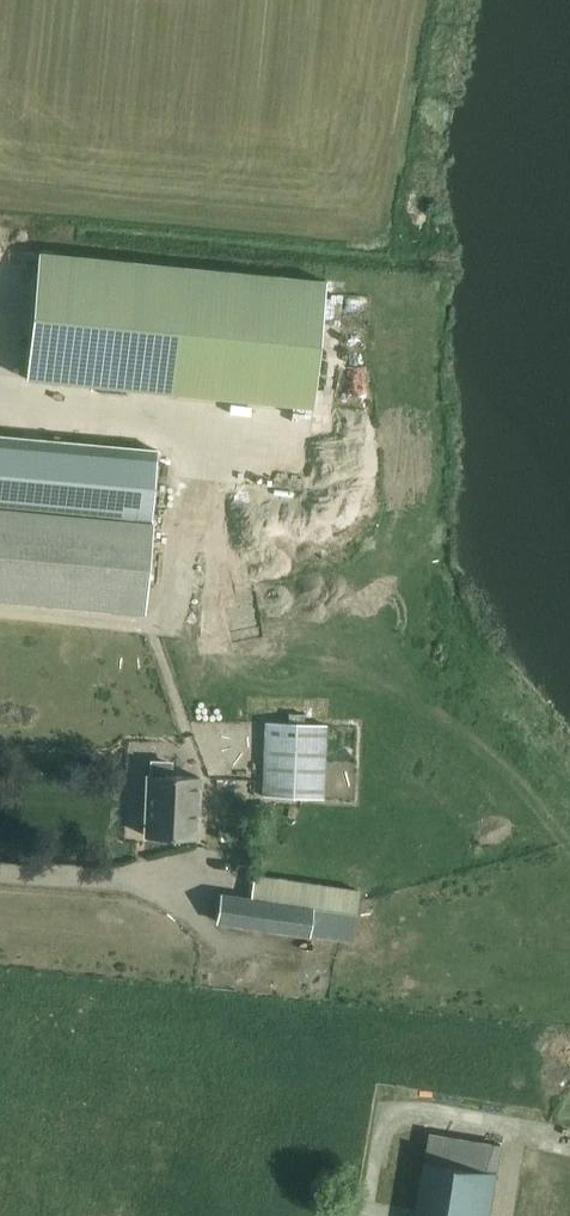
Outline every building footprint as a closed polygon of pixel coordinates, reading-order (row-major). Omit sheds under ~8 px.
[(313,407),(325,286),(135,267),(136,262),(38,252),(26,379),(313,407)] [(141,613),(151,518),(157,450),(0,436),(0,600),(141,613)] [(262,796),(323,799),(326,725),(304,724),(304,717),(288,717),(288,723),(265,722),(262,796)] [(147,775),(146,836),(197,838),(199,786),(199,776),(172,775),(172,769),(166,761),(157,761),(151,768),(150,775),(147,775)] [(359,890),(254,876),(251,900),(221,895),(217,922),(351,941),(359,890)] [(503,1144),(431,1132),(417,1215),(490,1215),(503,1144)]
